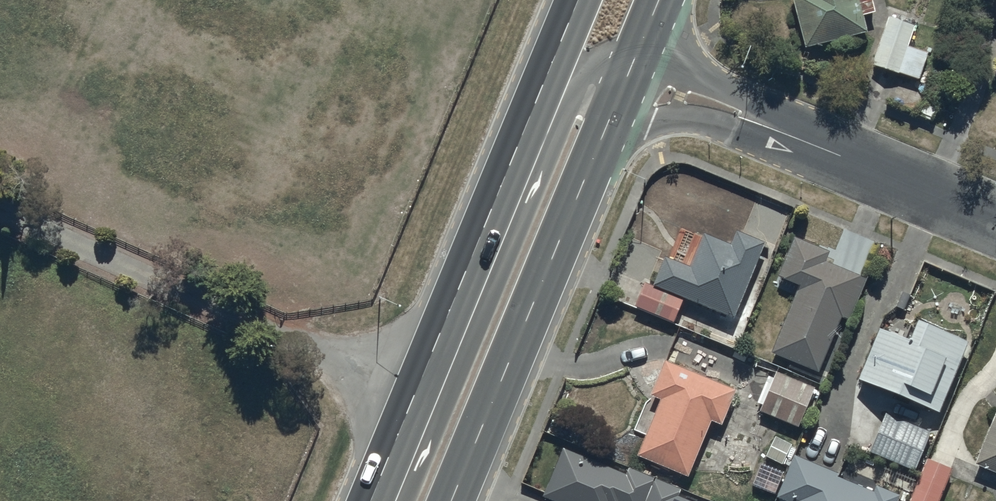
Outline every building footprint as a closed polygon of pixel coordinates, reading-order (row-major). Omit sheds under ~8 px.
[(804,46),(865,30),(857,0),(793,0),(804,46)] [(914,24),(887,15),(872,62),(918,77),(927,52),(907,45),(914,24)] [(655,289),(735,322),(766,246),(737,234),(732,248),(705,237),(693,268),(668,257),(655,289)] [(772,356),(820,375),(842,320),(849,323),(867,281),(827,264),(831,254),(795,240),(778,281),(800,289),(772,356)] [(646,286),(636,309),(674,325),(684,302),(646,286)] [(859,384),(941,416),(969,347),(920,327),(912,346),(880,333),(859,384)] [(638,460),(689,480),(712,425),(723,429),(737,394),(666,365),(652,399),(661,403),(638,460)] [(778,375),(761,414),(799,430),(816,391),(778,375)] [(871,456),(916,474),(932,435),(887,417),(871,456)] [(995,476),(995,418),(975,468),(995,476)] [(564,452),(544,500),(547,500),(647,500),(655,481),(630,471),(627,478),(564,452)] [(901,500),(877,490),(875,495),(839,480),(840,477),(795,459),(778,500),(900,500),(901,500)] [(953,472),(928,462),(912,500),(941,500),(953,472)] [(679,499),(682,492),(656,482),(648,500),(683,500),(679,499)]
